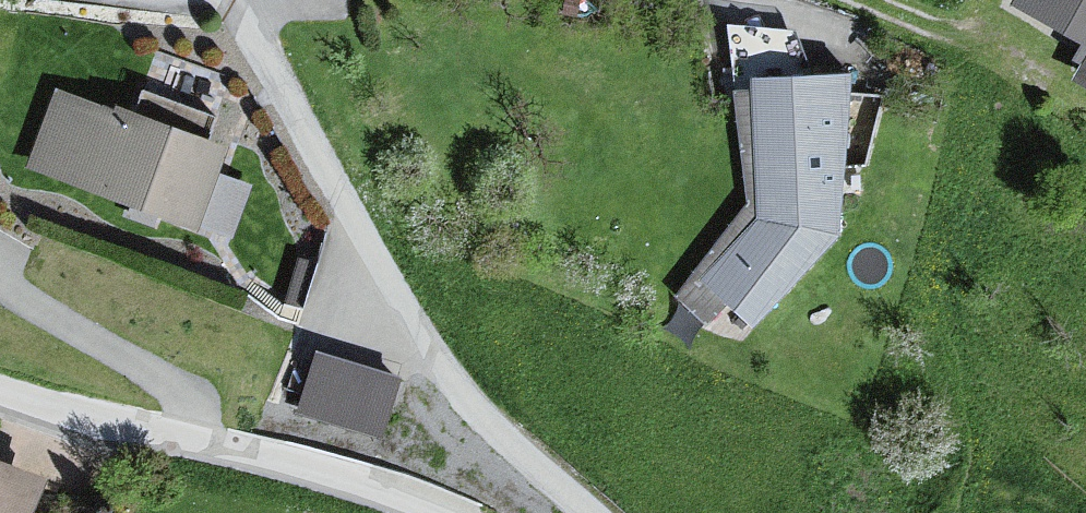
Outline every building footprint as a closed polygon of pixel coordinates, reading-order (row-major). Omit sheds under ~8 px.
[(1017,9),(1085,49),(1085,0),(1022,0),(1017,9)] [(1076,91),(1085,96),(1085,70),(1076,91)] [(742,222),(679,289),(743,342),(844,236),(840,81),(732,83),(742,222)] [(207,153),(43,98),(16,179),(180,233),(207,153)] [(396,384),(316,357),(299,407),(379,434),(396,384)] [(0,466),(0,512),(25,512),(38,480),(0,466)]
